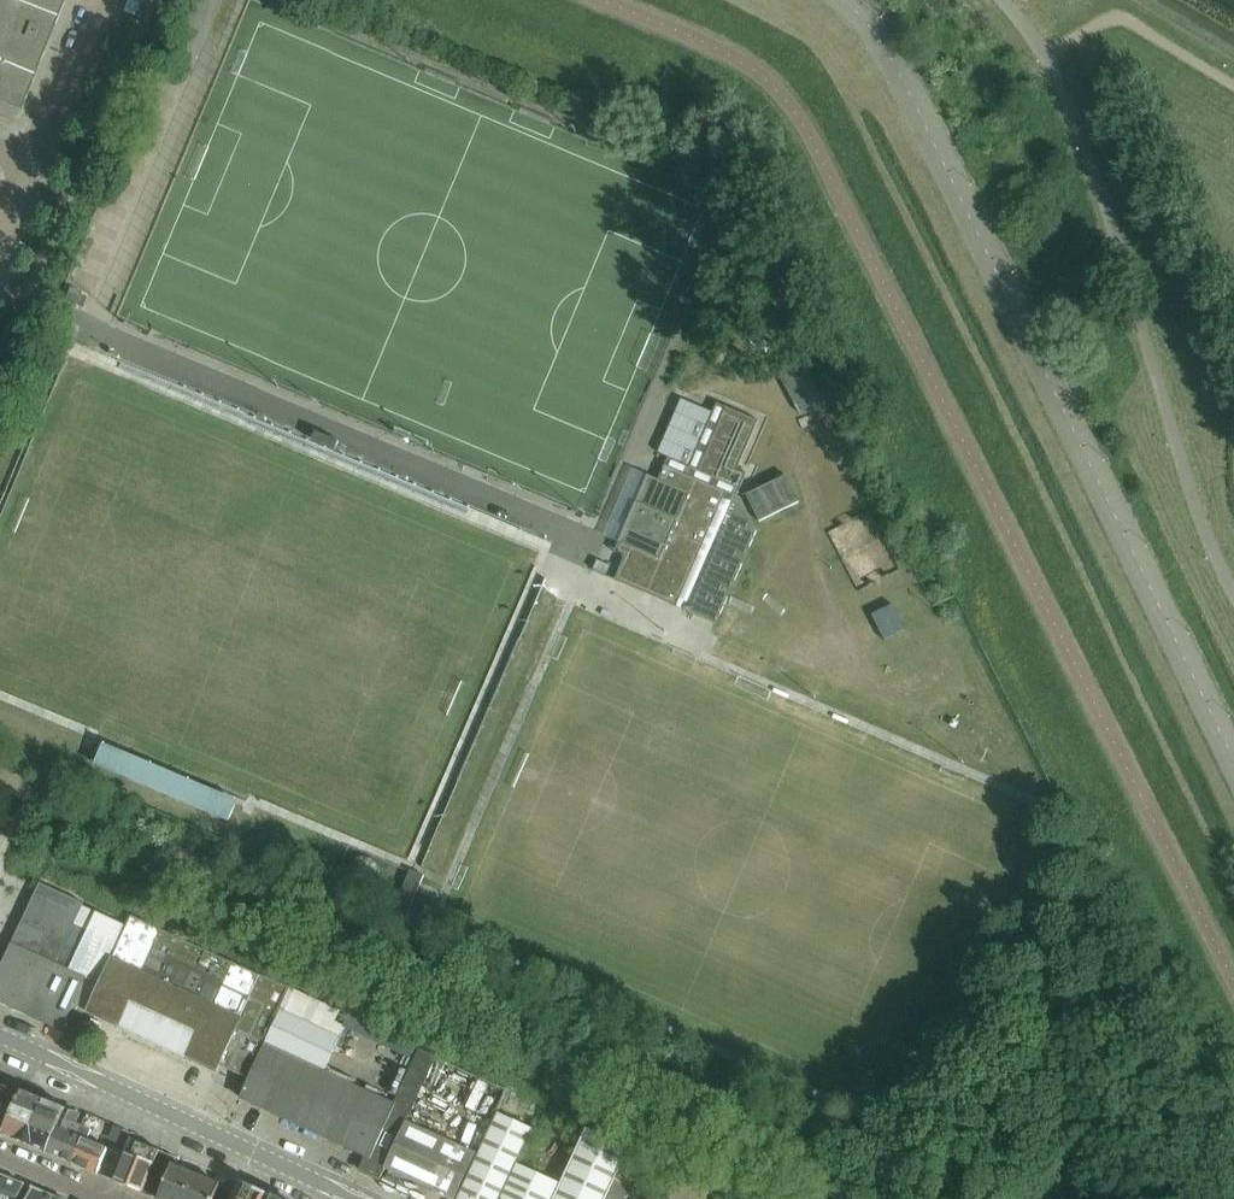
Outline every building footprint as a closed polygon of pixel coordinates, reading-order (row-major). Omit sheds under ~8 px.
[(53,27),(64,0),(0,0),(0,111),(17,118),(53,27)] [(86,301),(79,298),(81,293),(70,288),(65,300),(83,308),(86,301)] [(72,336),(74,330),(56,322),(52,332),(65,337),(64,340),(72,342),(74,337),(72,336)] [(618,547),(616,552),(626,556),(616,580),(678,608),(681,600),(687,603),(684,610),(715,624),(717,625),(758,531),(742,498),(736,496),(745,474),(736,470),(757,422),(716,404),(712,413),(689,465),(669,457),(659,480),(649,475),(649,476),(621,539),(618,547)] [(786,477),(747,496),(760,523),(799,503),(786,477)] [(518,528),(530,534),(536,520),(523,515),(518,528)] [(234,816),(241,793),(103,747),(96,770),(234,816)] [(32,1018),(57,964),(83,907),(85,904),(41,884),(0,971),(0,1003),(32,1018)] [(57,964),(32,1018),(62,1032),(74,1006),(87,978),(100,984),(126,927),(83,907),(57,964)] [(267,1047),(293,991),(132,916),(126,927),(100,984),(87,1012),(218,1073),(221,1066),(250,1080),(266,1046),(267,1047)] [(407,1123),(437,1057),(420,1049),(417,1055),(394,1105),(323,1073),(350,1017),(293,991),(267,1047),(266,1046),(250,1080),(241,1099),(366,1157),(360,1170),(381,1179),(386,1169),(407,1123)] [(20,1095),(0,1086),(0,1135),(1,1135),(20,1095)] [(26,1145),(44,1101),(21,1092),(20,1095),(1,1135),(26,1145)] [(51,1155),(70,1112),(44,1101),(26,1145),(51,1155)] [(88,1142),(73,1135),(81,1116),(70,1112),(51,1155),(78,1167),(88,1142)] [(517,1165),(534,1130),(498,1114),(459,1198),(501,1198),(517,1165)] [(476,1155),(407,1123),(386,1169),(452,1198),(455,1198),(476,1155)] [(132,1135),(116,1128),(107,1149),(123,1156),(132,1135)] [(617,1179),(631,1149),(587,1130),(561,1185),(555,1198),(607,1198),(617,1179)] [(131,1139),(113,1181),(120,1184),(138,1192),(143,1194),(161,1152),(131,1139)] [(98,1175),(108,1151),(88,1142),(78,1167),(98,1175)] [(233,1191),(174,1166),(177,1159),(161,1152),(151,1178),(158,1182),(152,1197),(158,1198),(230,1198),(233,1191)] [(561,1185),(517,1165),(501,1198),(555,1198),(561,1185)] [(26,1186),(0,1175),(0,1198),(20,1198),(26,1186)] [(632,1186),(617,1179),(607,1198),(626,1198),(632,1186)] [(240,1184),(232,1198),(271,1198),(240,1184)] [(56,1198),(57,1198),(33,1188),(28,1198),(58,1198),(56,1198)]
